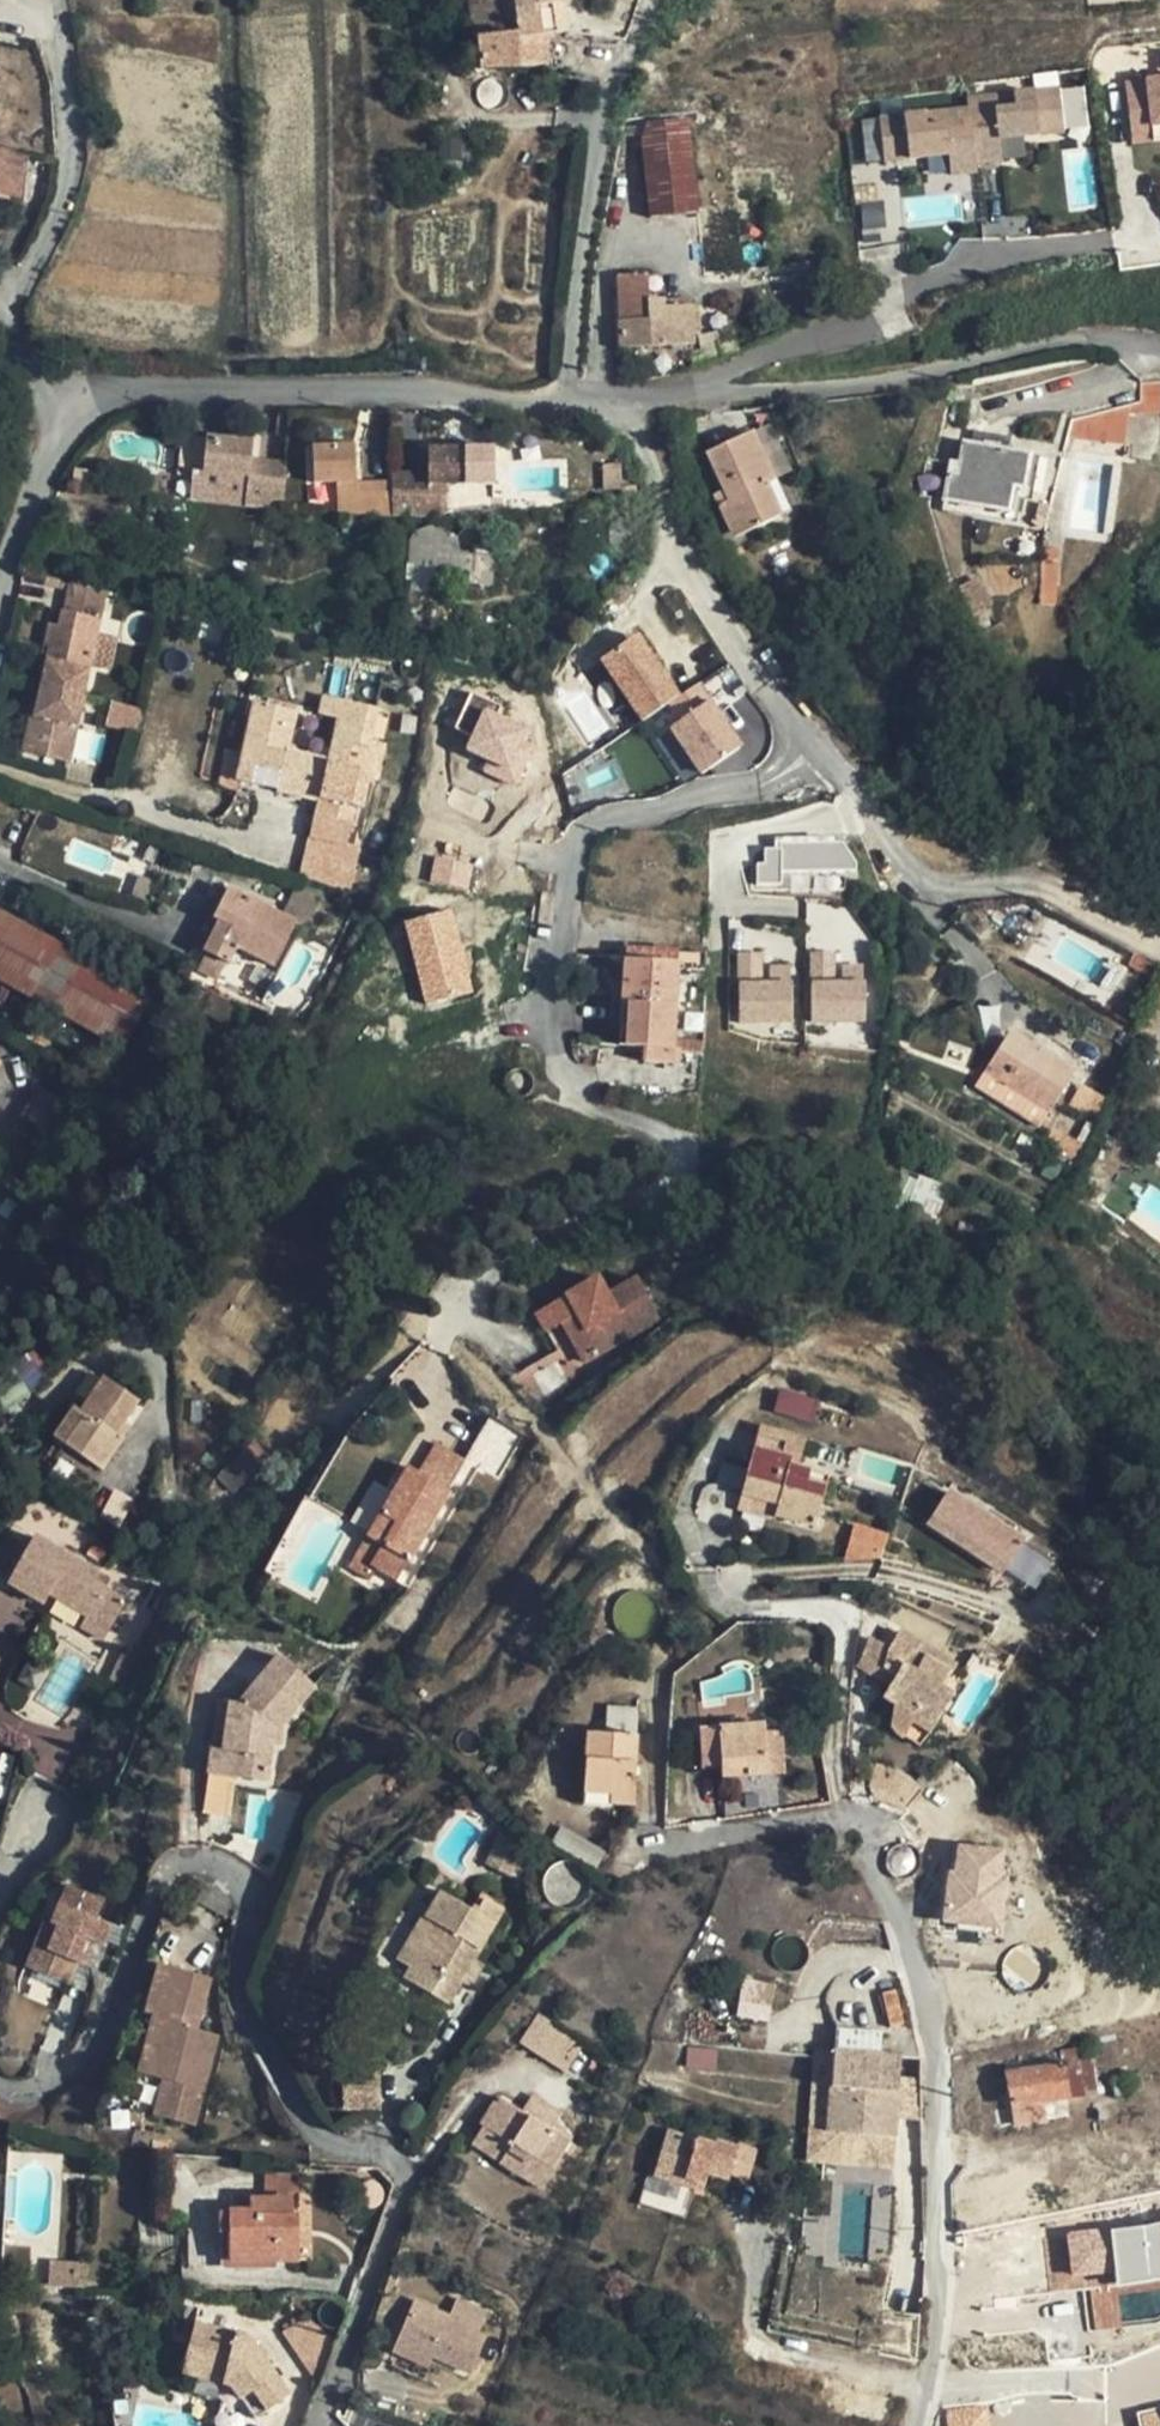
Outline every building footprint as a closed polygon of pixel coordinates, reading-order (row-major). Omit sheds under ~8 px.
[(514,0),(497,0),(472,3),(480,69),(520,67),(519,34),(514,0)] [(519,34),(520,67),(546,65),(547,34),(557,32),(554,4),(560,3),(559,0),(514,0),(519,34)] [(1131,91),(1136,137),(1159,135),(1159,87),(1131,91)] [(1060,94),(1035,96),(1037,111),(1049,110),(1052,139),(1064,138),(1060,94)] [(970,112),(975,168),(1001,165),(999,144),(999,136),(1020,134),(1021,142),(1052,139),(1049,110),(1037,111),(1035,96),(969,102),(970,112)] [(950,179),(976,177),(975,168),(970,112),(904,118),(905,132),(892,133),(895,163),(926,160),(926,152),(947,150),(948,158),(950,179)] [(642,140),(650,219),(699,213),(689,118),(648,123),(642,140)] [(905,132),(904,118),(879,120),(883,164),(895,163),(892,133),(905,132)] [(1136,137),(1136,152),(1159,150),(1159,135),(1136,137)] [(0,149),(0,193),(10,196),(22,156),(0,149)] [(648,275),(617,276),(618,321),(618,349),(696,347),(695,309),(695,301),(648,302),(648,275)] [(1141,413),(1159,413),(1159,381),(1143,382),(1141,413)] [(1073,420),(1069,436),(1127,443),(1134,404),(1073,420)] [(971,445),(1009,452),(1012,437),(974,429),(971,445)] [(203,436),(187,434),(183,466),(199,468),(203,436)] [(718,507),(723,519),(734,514),(744,535),(781,517),(767,486),(774,482),(752,434),(706,454),(722,493),(727,503),(718,507)] [(195,470),(192,502),(283,510),(286,478),(250,475),(252,461),(254,443),(207,438),(203,471),(195,470)] [(1009,452),(971,445),(965,444),(960,465),(953,464),(945,500),(1008,512),(1013,488),(1023,490),(1029,456),(1009,452)] [(393,484),(393,481),(357,482),(356,446),(313,448),(314,485),(314,512),(394,517),(393,484)] [(429,449),(428,473),(428,484),(393,484),(394,517),(448,519),(449,484),(465,485),(465,449),(429,449)] [(287,464),(252,461),(250,475),(286,478),(287,464)] [(428,484),(428,473),(392,472),(393,481),(393,484),(428,484)] [(767,486),(781,517),(788,514),(774,482),(767,486)] [(727,503),(722,493),(713,496),(718,507),(727,503)] [(488,502),(488,512),(504,511),(504,501),(488,502)] [(733,541),(744,535),(734,514),(723,519),(733,541)] [(465,584),(493,587),(494,557),(452,552),(454,534),(436,532),(436,524),(416,531),(409,540),(408,564),(433,565),(432,582),(465,584)] [(1046,560),(1059,560),(1059,548),(1046,548),(1046,560)] [(1042,564),(1040,604),(1056,605),(1059,565),(1042,564)] [(108,590),(69,582),(58,625),(48,623),(40,658),(45,659),(40,686),(33,718),(29,718),(21,753),(71,763),(85,695),(108,590)] [(639,630),(597,657),(639,720),(681,692),(639,630)] [(701,681),(658,709),(700,773),(743,745),(701,681)] [(319,798),(355,806),(361,807),(367,778),(377,781),(385,744),(370,740),(377,707),(325,696),(322,715),(340,719),(331,762),(287,752),(296,710),(256,702),(240,781),(268,788),(270,777),(281,779),(279,790),(319,798)] [(471,698),(454,746),(486,758),(481,772),(515,784),(537,722),(471,698)] [(268,788),(279,790),(281,779),(270,777),(268,788)] [(319,798),(315,817),(323,819),(351,825),(355,806),(319,798)] [(315,817),(310,838),(318,840),(323,819),(315,817)] [(346,844),(351,825),(323,819),(318,840),(346,846),(346,844)] [(310,838),(301,877),(351,893),(363,847),(346,844),(346,846),(318,840),(310,838)] [(852,840),(758,842),(759,891),(840,889),(840,872),(853,872),(852,840)] [(433,857),(431,884),(469,886),(470,860),(433,857)] [(207,952),(227,962),(230,964),(237,949),(274,967),(296,921),(229,889),(221,905),(214,902),(193,946),(207,952)] [(453,906),(403,919),(425,1004),(475,991),(453,906)] [(125,1048),(153,996),(0,912),(0,980),(125,1048)] [(811,1022),(866,1021),(865,962),(836,963),(835,949),(809,950),(811,1022)] [(672,1065),(673,1049),(677,983),(704,985),(706,954),(679,953),(625,950),(620,1047),(646,1048),(645,1063),(672,1065)] [(736,951),(738,1023),(794,1022),(792,963),(762,963),(762,950),(736,951)] [(227,962),(207,952),(196,974),(217,984),(227,962)] [(1010,1033),(1007,1038),(1036,1056),(1039,1050),(1010,1033)] [(1007,1038),(986,1072),(1050,1113),(1075,1073),(1039,1050),(1036,1056),(1007,1038)] [(672,1065),(677,1065),(681,1065),(681,1050),(673,1049),(672,1065)] [(645,1063),(642,1096),(672,1099),(677,1065),(672,1065),(645,1063)] [(1050,1113),(986,1072),(976,1087),(1040,1127),(1050,1113)] [(1096,1115),(1104,1095),(1078,1085),(1070,1105),(1096,1115)] [(52,1136),(71,1105),(39,1086),(21,1117),(40,1128),(52,1136)] [(52,1136),(40,1128),(25,1154),(38,1161),(52,1136)] [(536,1315),(558,1351),(573,1342),(586,1363),(661,1320),(637,1279),(607,1296),(598,1279),(536,1315)] [(527,1368),(547,1401),(575,1385),(556,1352),(527,1368)] [(104,1377),(81,1411),(87,1416),(66,1447),(102,1471),(124,1439),(117,1435),(125,1423),(139,1401),(104,1377)] [(778,1390),(774,1413),(814,1420),(818,1397),(778,1390)] [(87,1416),(81,1411),(74,1407),(52,1437),(66,1447),(87,1416)] [(523,1434),(493,1417),(468,1461),(498,1478),(523,1434)] [(117,1435),(124,1439),(132,1428),(125,1423),(117,1435)] [(760,1429),(741,1496),(778,1505),(775,1517),(816,1527),(828,1478),(798,1470),(806,1440),(760,1429)] [(424,1476),(450,1491),(468,1461),(438,1444),(420,1474),(424,1476)] [(266,1458),(254,1445),(239,1458),(252,1471),(266,1458)] [(410,1468),(402,1480),(417,1489),(424,1476),(420,1474),(410,1468)] [(402,1480),(371,1532),(357,1557),(397,1581),(450,1491),(424,1476),(417,1489),(402,1480)] [(371,1483),(352,1525),(366,1531),(386,1489),(371,1483)] [(926,1521),(1028,1591),(1052,1558),(950,1487),(926,1521)] [(778,1505),(741,1496),(737,1512),(774,1521),(775,1517),(778,1505)] [(845,1555),(881,1563),(888,1530),(852,1522),(845,1555)] [(96,1584),(101,1575),(34,1538),(8,1585),(44,1606),(50,1596),(87,1615),(86,1618),(109,1632),(126,1602),(106,1590),(96,1584)] [(96,1584),(106,1590),(111,1581),(101,1575),(96,1584)] [(105,1640),(109,1632),(86,1618),(81,1626),(105,1640)] [(912,1726),(929,1735),(953,1696),(942,1690),(957,1668),(899,1633),(889,1650),(887,1653),(884,1669),(896,1676),(889,1688),(883,1699),(894,1705),(891,1725),(895,1731),(899,1736),(904,1739),(912,1726)] [(873,1640),(855,1668),(877,1681),(884,1669),(887,1653),(889,1650),(873,1640)] [(124,1652),(112,1678),(125,1683),(137,1657),(124,1652)] [(275,1728),(281,1729),(315,1687),(279,1657),(240,1705),(218,1702),(209,1774),(268,1782),(272,1746),(275,1728)] [(877,1681),(889,1688),(896,1676),(884,1669),(877,1681)] [(607,1734),(637,1736),(639,1708),(608,1707),(607,1734)] [(721,1765),(722,1770),(748,1768),(748,1776),(769,1775),(766,1734),(765,1725),(717,1728),(699,1729),(702,1766),(721,1765)] [(912,1726),(904,1739),(921,1749),(929,1735),(912,1726)] [(275,1728),(272,1746),(278,1746),(281,1729),(275,1728)] [(637,1736),(607,1734),(587,1733),(582,1804),(634,1806),(638,1736),(637,1736)] [(766,1734),(769,1775),(782,1773),(779,1734),(766,1734)] [(722,1777),(748,1776),(748,1768),(722,1770),(722,1777)] [(906,1805),(908,1807),(923,1789),(903,1778),(875,1798),(906,1805)] [(563,1828),(553,1844),(596,1870),(606,1853),(563,1828)] [(943,1923),(1000,1929),(1009,1847),(951,1841),(943,1923)] [(519,1859),(511,1876),(522,1881),(529,1864),(519,1859)] [(442,1883),(425,1909),(437,1916),(410,1959),(404,1970),(450,1996),(465,1969),(475,1974),(486,1956),(477,1951),(505,1902),(485,1891),(477,1904),(442,1883)] [(68,1886),(60,1904),(66,1906),(74,1888),(68,1886)] [(60,1904),(51,1925),(58,1927),(49,1952),(42,1949),(32,1971),(69,1987),(78,1963),(93,1970),(103,1945),(111,1924),(95,1918),(102,1900),(74,1888),(66,1906),(60,1904)] [(398,1952),(410,1959),(437,1916),(425,1909),(398,1952)] [(36,1947),(42,1949),(49,1952),(58,1927),(51,1925),(46,1923),(36,1947)] [(32,1971),(42,1949),(36,1947),(27,1969),(32,1971)] [(160,1965),(146,2014),(154,2016),(139,2074),(164,2080),(155,2116),(195,2126),(218,2036),(197,2030),(211,1978),(160,1965)] [(743,1977),(737,2017),(769,2022),(775,1982),(743,1977)] [(566,2072),(583,2045),(586,2042),(542,2013),(522,2044),(566,2072)] [(786,2076),(789,2046),(751,2043),(748,2072),(786,2076)] [(867,2048),(831,2044),(828,2075),(823,2126),(890,2132),(908,2134),(912,2095),(915,2053),(898,2050),(896,2069),(874,2066),(875,2057),(867,2056),(867,2048)] [(608,2062),(583,2045),(566,2072),(597,2091),(608,2062)] [(816,2048),(789,2046),(786,2076),(814,2078),(816,2048)] [(1098,2092),(1091,2046),(1062,2050),(1063,2066),(1069,2097),(1098,2092)] [(867,2056),(875,2057),(875,2048),(867,2048),(867,2056)] [(896,2069),(898,2050),(875,2048),(875,2057),(874,2066),(896,2069)] [(1014,2106),(1069,2097),(1063,2066),(1008,2075),(1010,2087),(1014,2106)] [(1010,2087),(1008,2075),(1006,2067),(993,2069),(997,2089),(1010,2087)] [(344,2069),(345,2104),(377,2104),(377,2068),(344,2069)] [(552,2131),(524,2113),(499,2097),(482,2126),(512,2145),(501,2163),(543,2189),(572,2142),(552,2131)] [(524,2113),(552,2131),(563,2114),(535,2097),(524,2113)] [(512,2145),(482,2126),(470,2144),(501,2163),(512,2145)] [(732,2174),(740,2148),(717,2141),(715,2145),(669,2131),(654,2175),(648,2173),(638,2203),(684,2217),(693,2187),(704,2191),(709,2175),(711,2168),(732,2174)] [(740,2148),(732,2174),(748,2178),(757,2149),(741,2144),(740,2148)] [(729,2181),(732,2174),(711,2168),(709,2175),(729,2181)] [(294,2198),(251,2199),(252,2212),(233,2212),(230,2212),(231,2262),(300,2261),(300,2216),(295,2216),(294,2198)] [(252,2212),(251,2199),(233,2199),(233,2212),(252,2212)] [(1112,2223),(1118,2282),(1159,2278),(1159,2219),(1112,2223)] [(1113,2288),(1112,2229),(1065,2230),(1065,2261),(1051,2261),(1051,2288),(1113,2288)] [(70,2265),(69,2289),(96,2291),(97,2266),(70,2265)] [(1090,2330),(1120,2324),(1114,2289),(1083,2294),(1090,2330)] [(430,2316),(416,2309),(411,2319),(425,2326),(430,2316)] [(276,2326),(311,2379),(330,2337),(301,2310),(276,2326)] [(485,2325),(458,2311),(451,2326),(448,2331),(475,2345),(485,2325)] [(411,2319),(397,2347),(431,2364),(466,2382),(482,2349),(475,2345),(448,2331),(451,2326),(430,2316),(425,2326),(411,2319)] [(0,2332),(19,2329),(17,2317),(0,2319),(0,2329),(0,2332)] [(242,2399),(256,2419),(269,2411),(291,2398),(252,2341),(249,2337),(243,2335),(239,2334),(195,2325),(183,2373),(217,2381),(223,2382),(231,2385),(234,2389),(242,2399)] [(431,2364),(397,2347),(392,2357),(427,2374),(431,2364)] [(987,2404),(945,2407),(946,2425),(989,2425),(987,2404)] [(1137,2418),(1139,2425),(1159,2425),(1159,2413),(1137,2418)]
